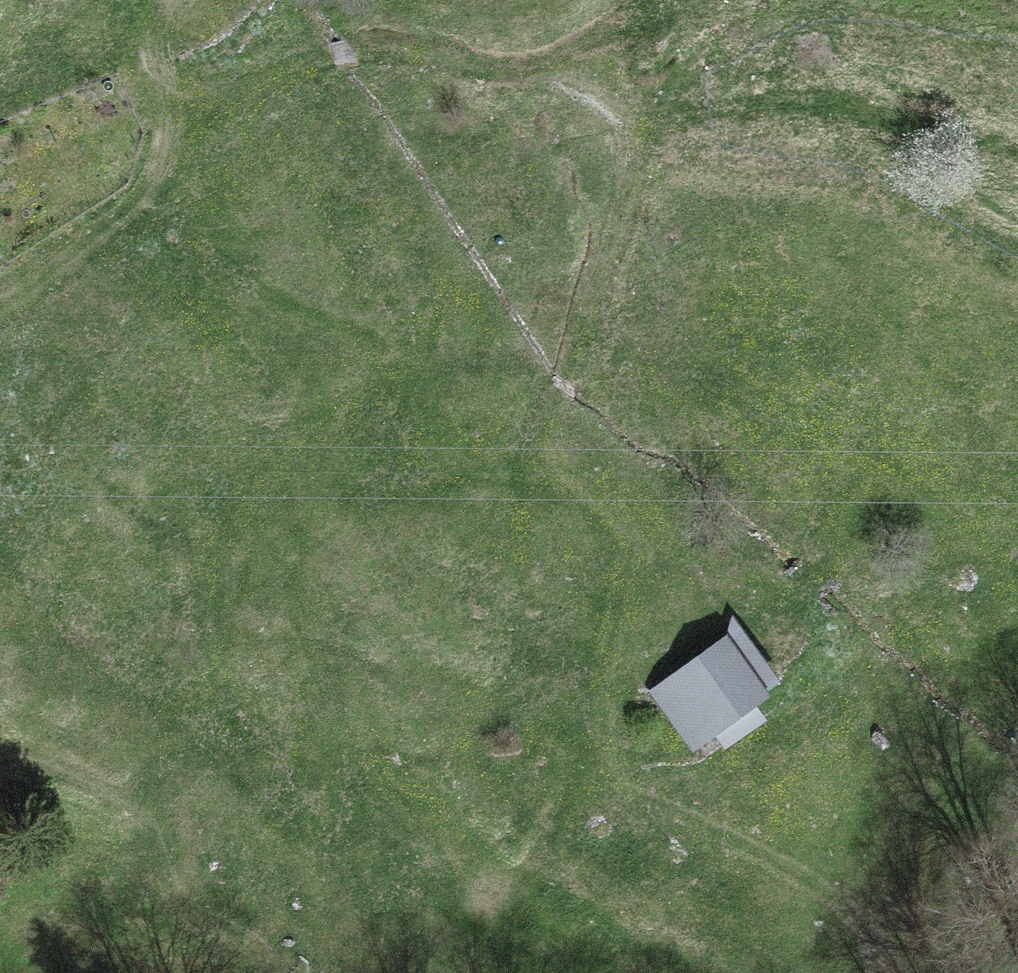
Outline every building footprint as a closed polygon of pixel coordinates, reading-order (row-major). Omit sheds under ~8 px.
[(728,742),(764,715),(753,700),(765,691),(727,641),(657,693),(694,743),(716,727),(728,742)]
